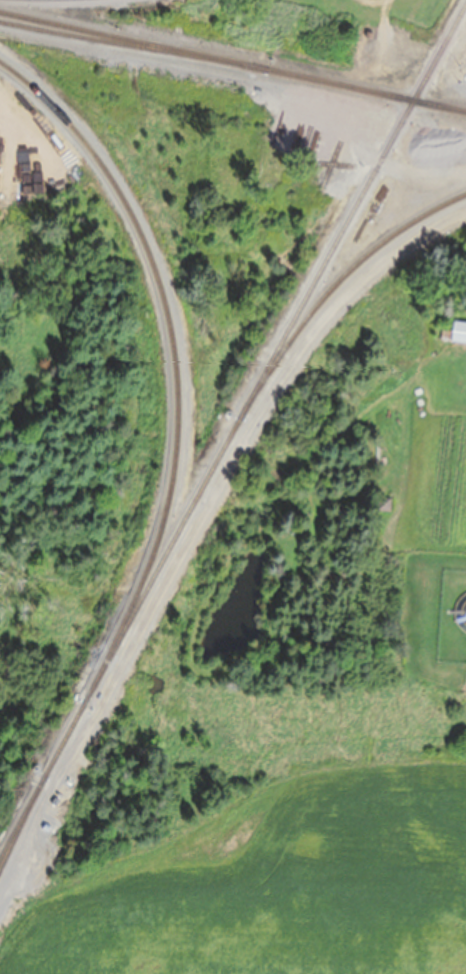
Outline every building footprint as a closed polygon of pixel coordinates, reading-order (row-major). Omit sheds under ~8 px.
[(451,323),(451,344),(465,344),(465,323),(451,323)] [(390,499),(377,499),(377,512),(390,512),(390,499)]
